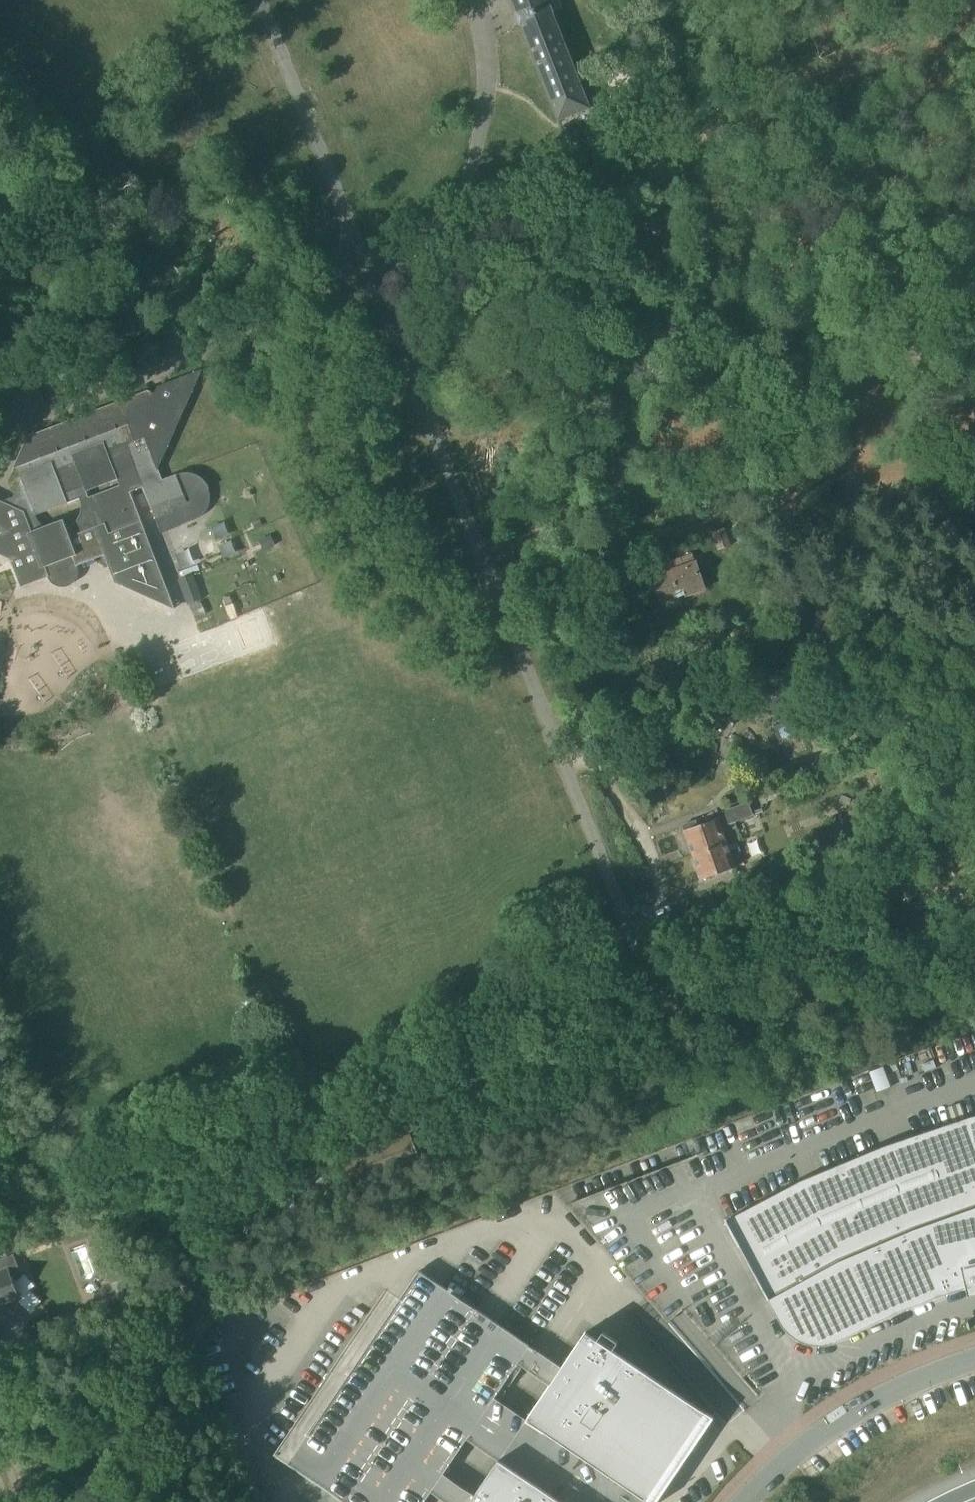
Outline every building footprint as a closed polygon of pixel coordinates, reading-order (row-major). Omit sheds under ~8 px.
[(514,12),(519,25),(557,121),(588,109),(591,108),(548,0),(509,0),(514,12)] [(184,473),(180,473),(163,480),(158,469),(203,369),(158,387),(155,393),(148,390),(28,436),(13,470),(18,468),(22,479),(14,497),(16,498),(13,506),(0,500),(0,531),(1,534),(0,534),(0,554),(11,559),(22,587),(50,576),(52,582),(55,585),(57,585),(59,586),(63,587),(65,587),(69,586),(71,585),(74,583),(75,581),(76,579),(77,578),(78,576),(79,574),(79,572),(78,569),(77,566),(104,555),(115,583),(175,609),(130,492),(144,487),(156,519),(161,533),(180,527),(196,521),(199,519),(202,517),(205,514),(208,511),(209,507),(211,504),(211,500),(211,496),(211,492),(210,488),(208,485),(206,481),(203,479),(200,476),(196,474),(192,473),(188,473),(184,473)] [(262,525),(260,520),(253,523),(255,528),(262,525)] [(733,526),(741,553),(755,548),(746,522),(733,526)] [(719,549),(730,545),(725,528),(714,532),(719,549)] [(264,551),(275,546),(270,536),(259,540),(264,551)] [(662,602),(704,588),(693,555),(665,564),(668,572),(654,577),(662,602)] [(186,599),(187,598),(200,594),(193,575),(179,580),(186,599)] [(719,731),(722,723),(717,716),(709,717),(705,725),(710,731),(719,731)] [(780,740),(803,730),(797,717),(774,727),(780,740)] [(765,791),(769,801),(776,798),(772,788),(765,791)] [(758,792),(762,804),(767,803),(763,791),(758,792)] [(692,851),(727,839),(724,832),(737,828),(735,822),(753,816),(753,815),(752,812),(749,802),(721,811),(724,817),(698,826),(696,820),(683,825),(685,831),(692,851)] [(739,853),(734,840),(728,843),(727,839),(692,851),(702,878),(736,866),(732,856),(739,853)] [(969,1117),(885,1146),(800,1181),(725,1220),(782,1326),(787,1332),(793,1337),(800,1341),(807,1343),(814,1345),(822,1345),(830,1344),(837,1342),(869,1325),(935,1297),(969,1287),(964,1270),(974,1267),(974,1116),(969,1117)] [(417,1157),(409,1137),(387,1145),(385,1142),(374,1146),(375,1150),(323,1171),(331,1192),(417,1157)] [(6,1301),(6,1300),(16,1297),(9,1281),(22,1276),(13,1254),(0,1259),(0,1303),(6,1301)] [(33,1342),(55,1334),(46,1312),(24,1320),(33,1342)] [(712,1417),(585,1332),(470,1501),(655,1501),(712,1417)]
